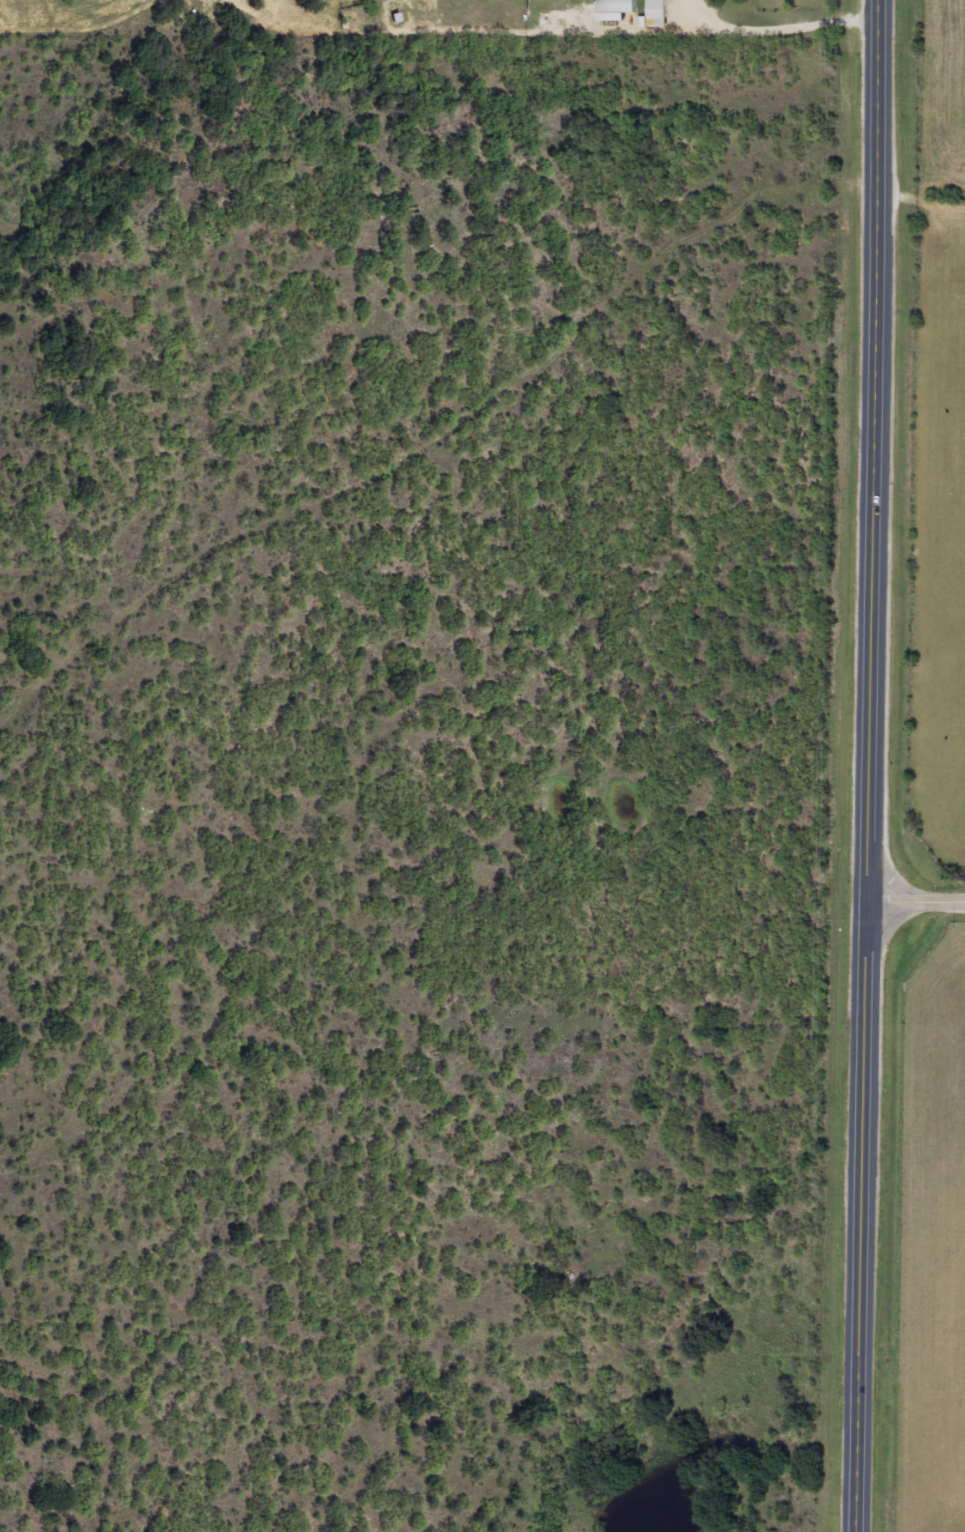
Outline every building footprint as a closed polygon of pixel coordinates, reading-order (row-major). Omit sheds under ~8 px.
[(599,13),(638,13),(638,0),(599,0),(599,13)] [(649,27),(667,27),(667,0),(649,0),(649,27)]
